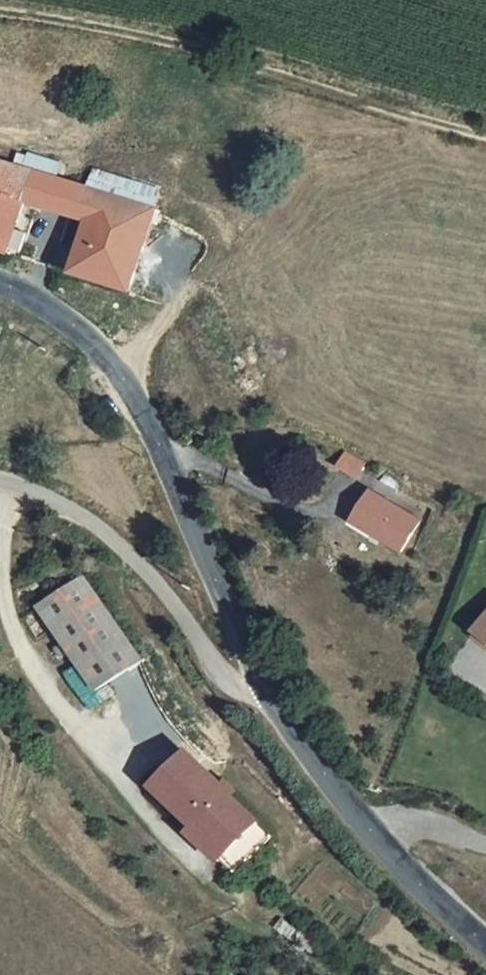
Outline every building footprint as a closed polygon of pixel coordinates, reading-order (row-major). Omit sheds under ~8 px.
[(73,183),(0,160),(0,190),(30,200),(64,211),(73,183)] [(64,211),(89,218),(149,237),(157,210),(73,183),(64,211)] [(30,200),(0,190),(0,246),(14,250),(30,200)] [(132,290),(143,255),(149,237),(89,218),(72,271),(132,290)] [(345,455),(338,469),(356,477),(362,462),(345,455)] [(404,550),(419,520),(371,496),(356,526),(404,550)] [(138,664),(80,580),(41,608),(99,691),(138,664)] [(478,634),(485,640),(485,623),(478,634)] [(228,790),(186,750),(153,786),(207,836),(214,828),(237,849),(255,830),(239,816),(220,799),(228,790)] [(228,790),(220,799),(239,816),(247,806),(228,790)] [(271,845),(255,830),(237,849),(214,828),(207,836),(202,842),(239,879),(271,845)]
